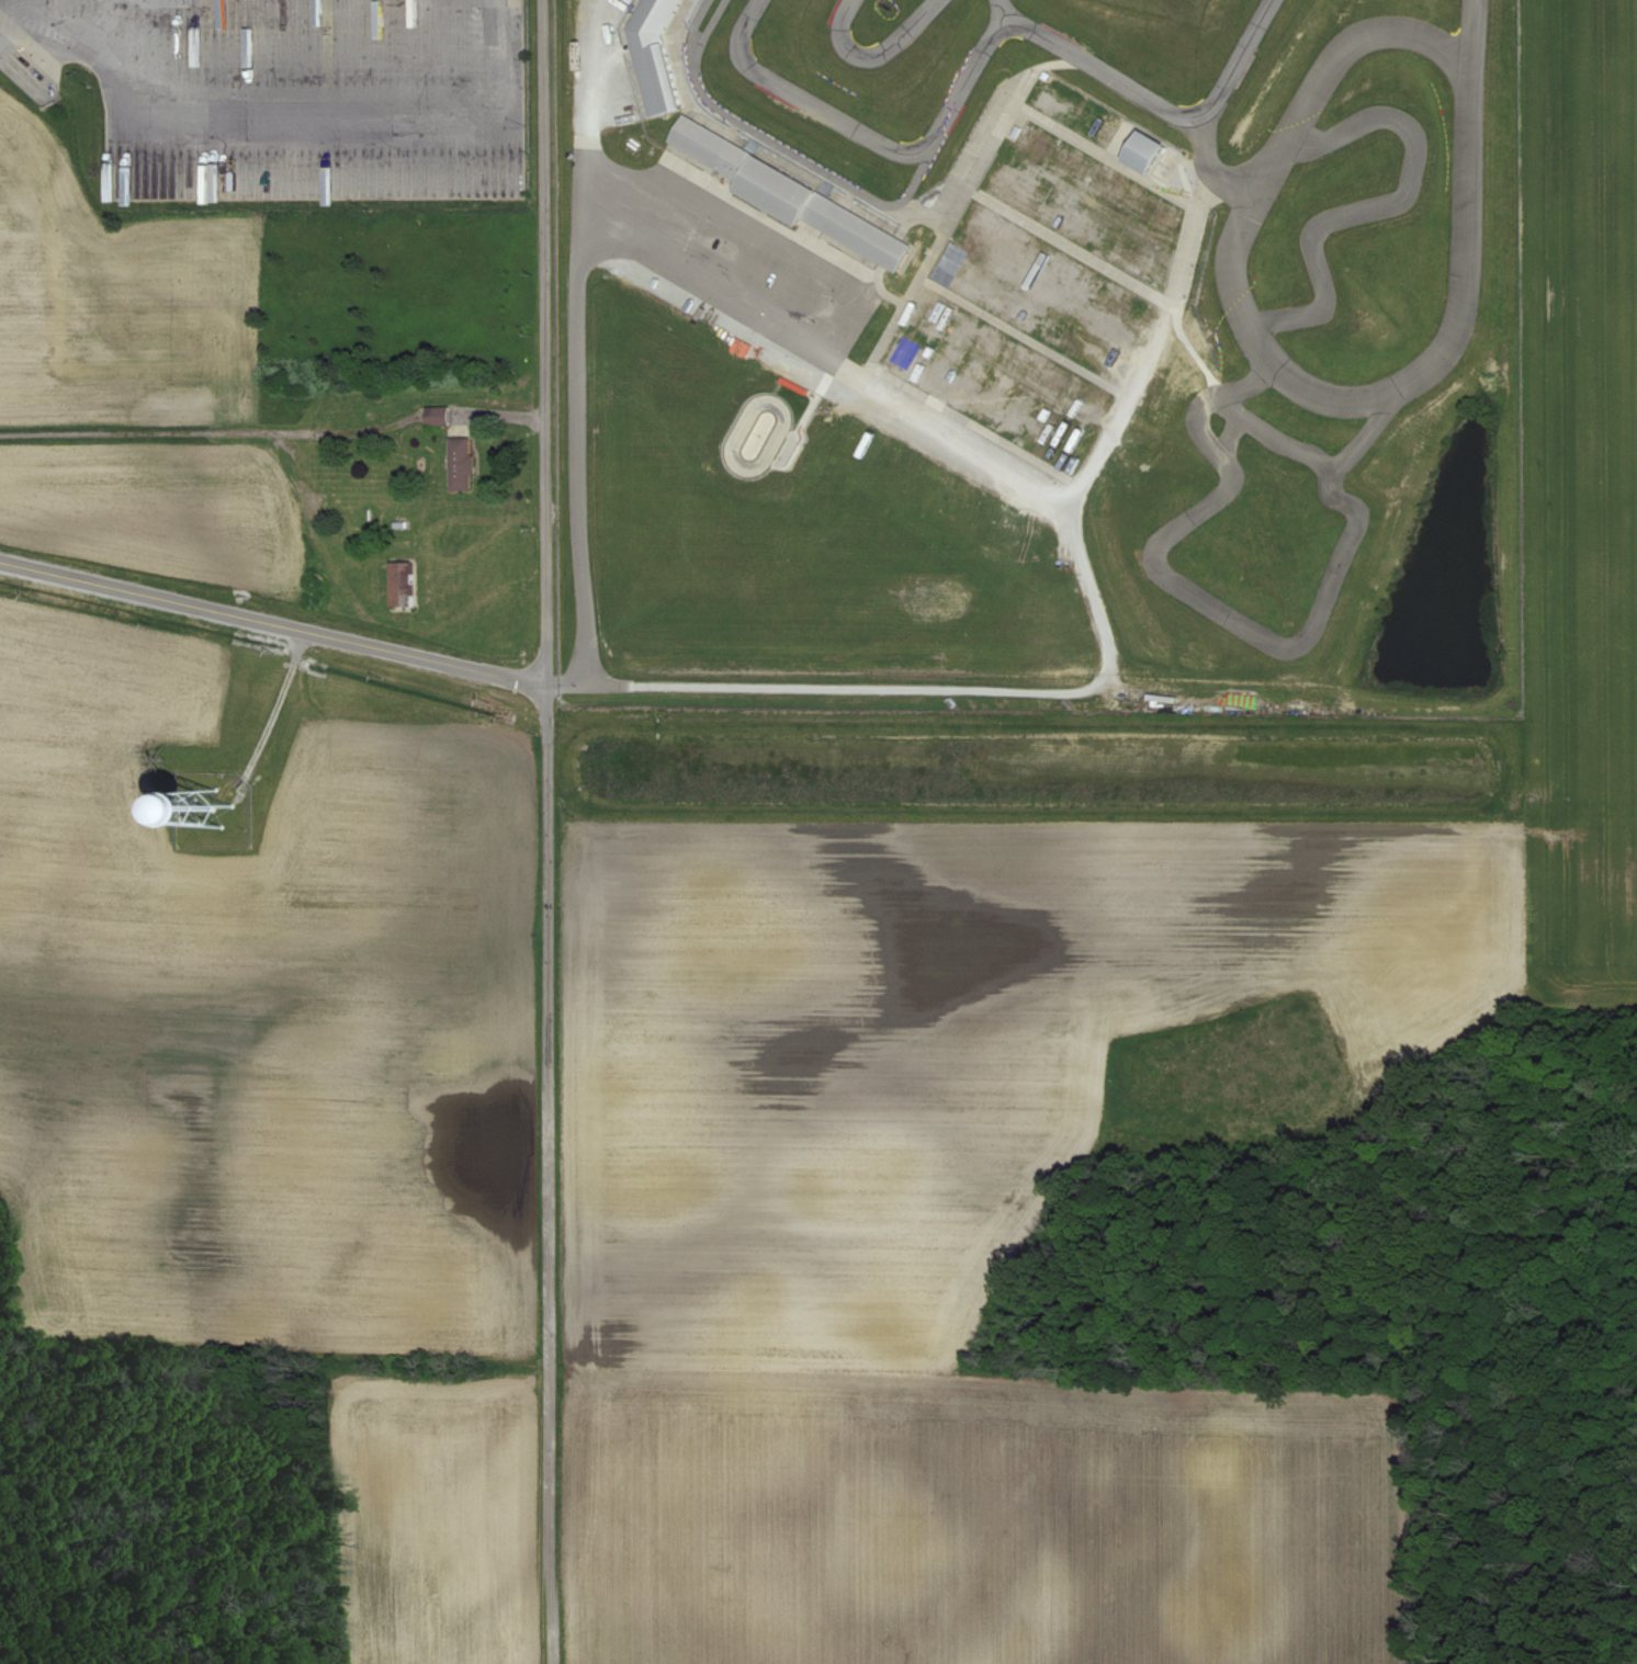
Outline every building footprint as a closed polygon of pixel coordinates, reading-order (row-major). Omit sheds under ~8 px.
[(628,33),(644,0),(688,0),(665,46),(680,118),(645,125),(628,33)] [(181,68),(199,67),(198,29),(180,29),(181,68)] [(667,151),(736,191),(733,196),(798,234),(804,230),(901,285),(922,248),(688,115),(667,151)] [(1168,149),(1131,129),(1128,134),(1121,130),(1113,145),(1110,151),(1121,156),(1119,160),(1147,176),(1153,164),(1159,167),(1168,149)] [(182,203),(200,204),(200,165),(182,164),(182,203)] [(447,408),(424,408),(425,426),(448,426),(447,408)] [(473,491),(472,456),(470,456),(470,439),(449,440),(450,492),(473,491)] [(389,608),(410,608),(410,596),(415,596),(414,563),(388,564),(389,608)]
